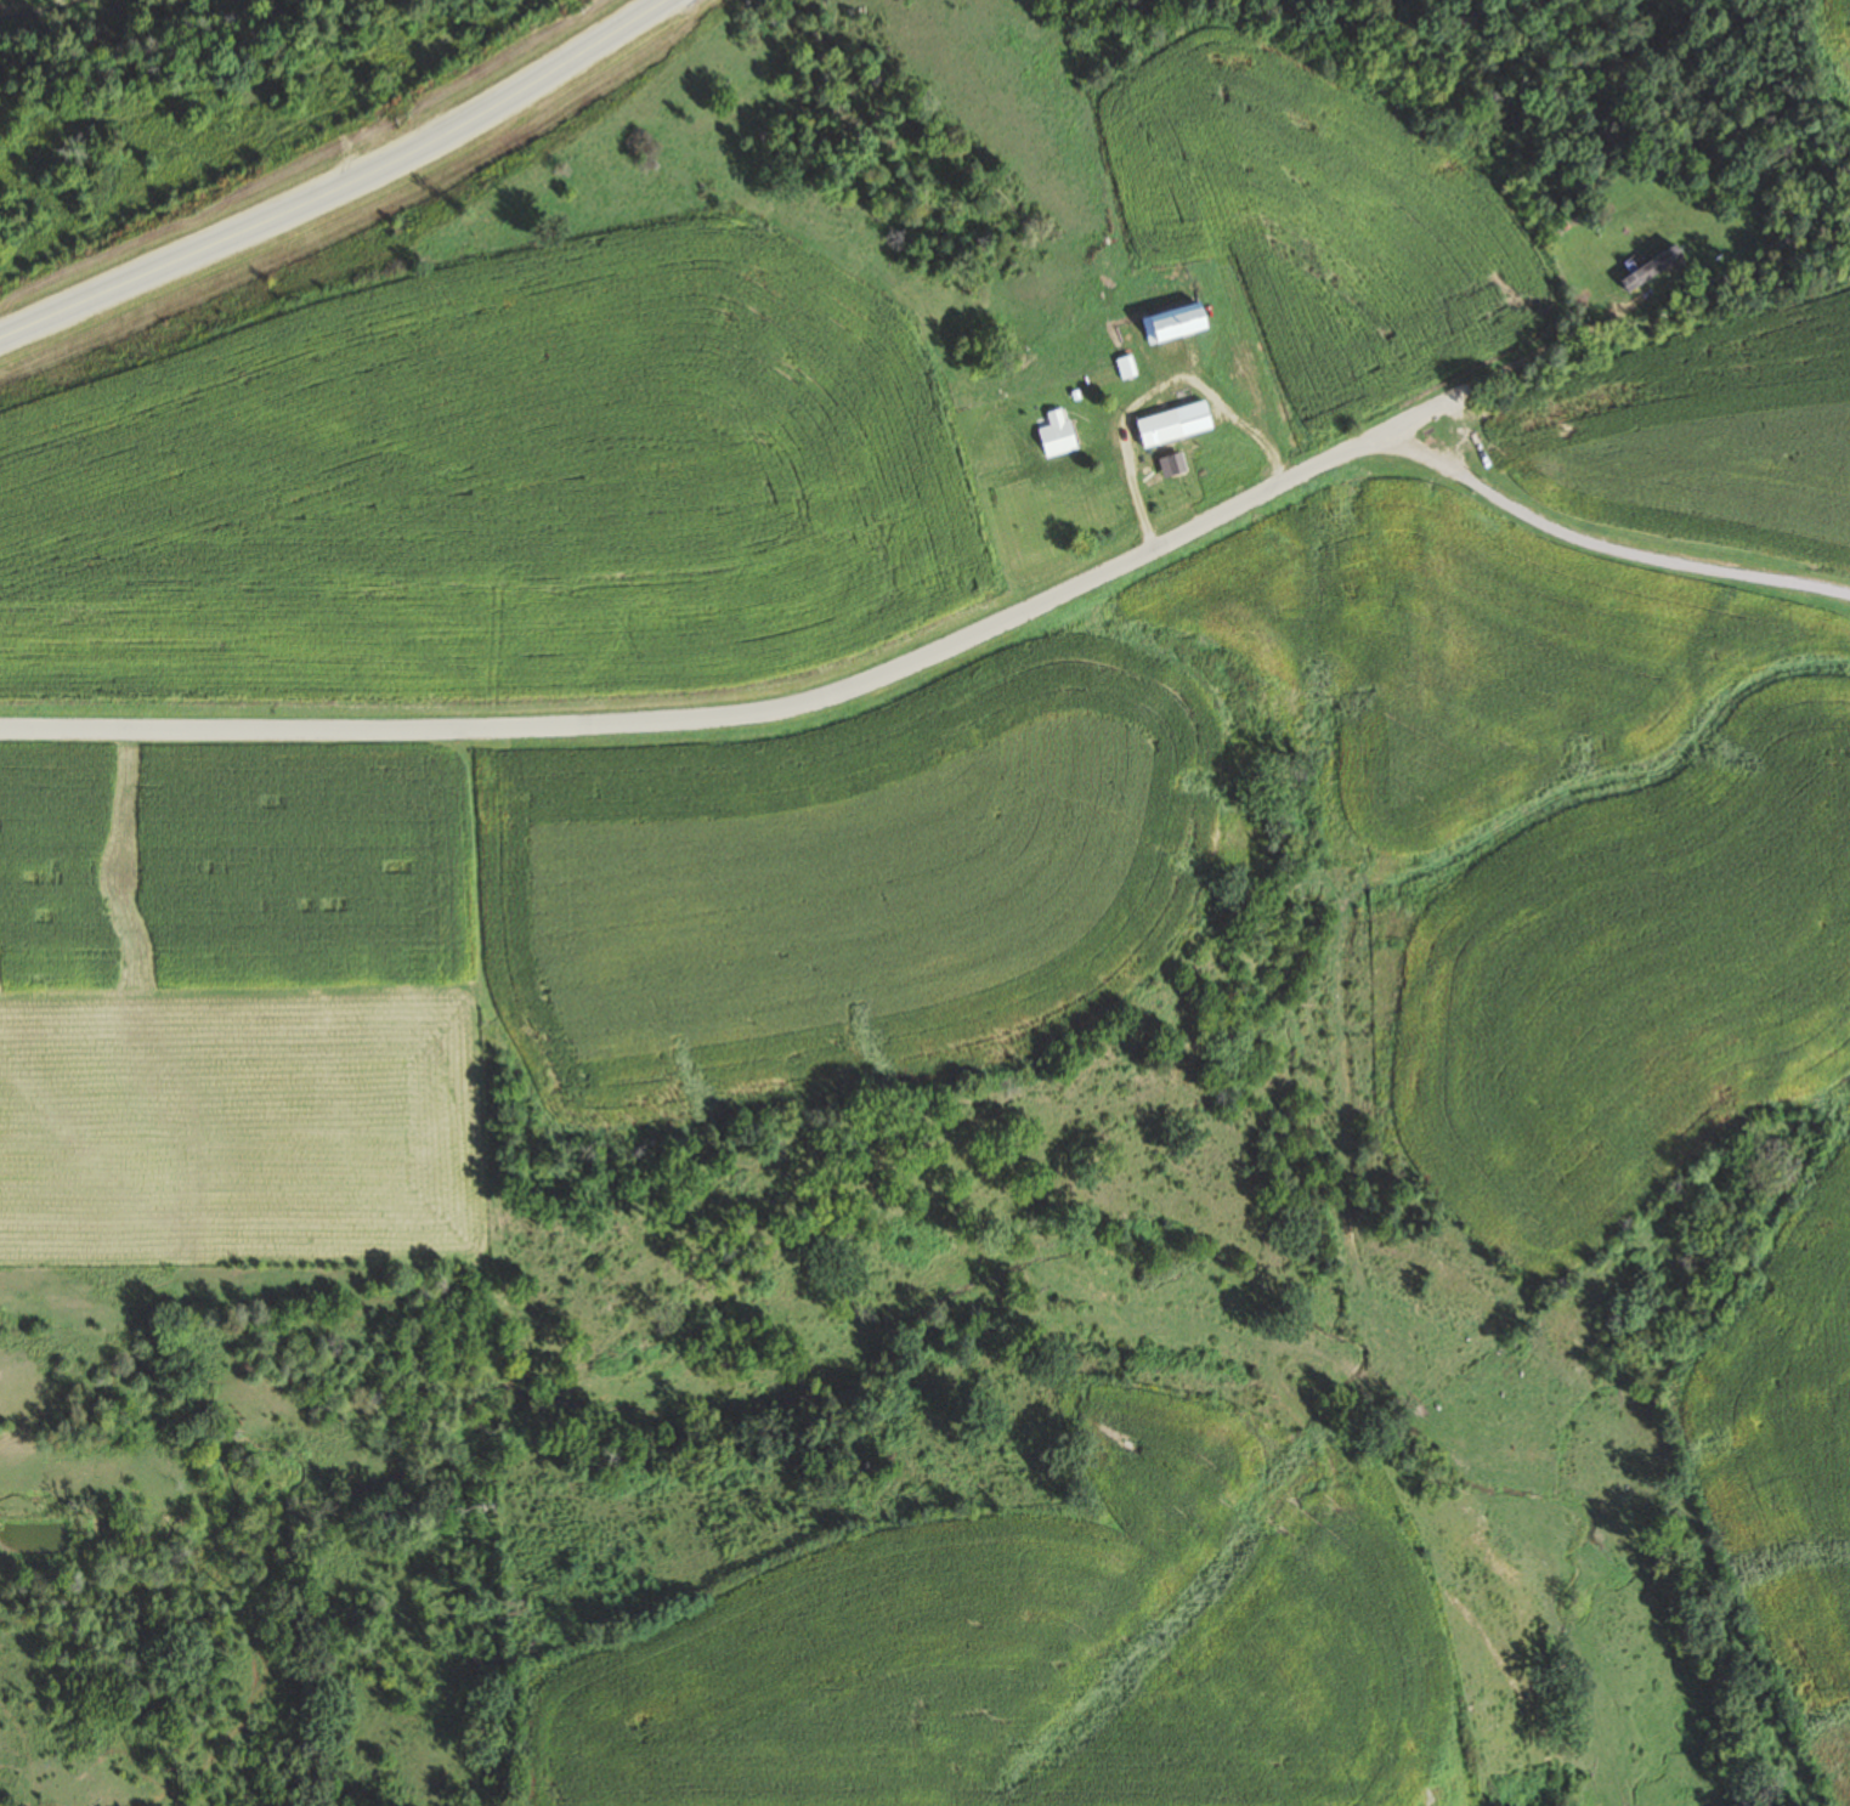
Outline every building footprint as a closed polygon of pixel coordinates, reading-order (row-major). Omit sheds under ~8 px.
[(1642,170),(1649,181),(1665,170),(1658,160),(1642,170)] [(1682,254),(1673,241),(1618,280),(1627,293),(1682,254)] [(1142,317),(1149,344),(1205,329),(1198,303),(1142,317)] [(1147,392),(1135,352),(1115,358),(1121,379),(1132,376),(1137,395),(1147,392)] [(1046,412),(1049,425),(1037,428),(1045,457),(1076,449),(1065,407),(1046,412)] [(1183,437),(1175,408),(1134,420),(1142,448),(1183,437)]
